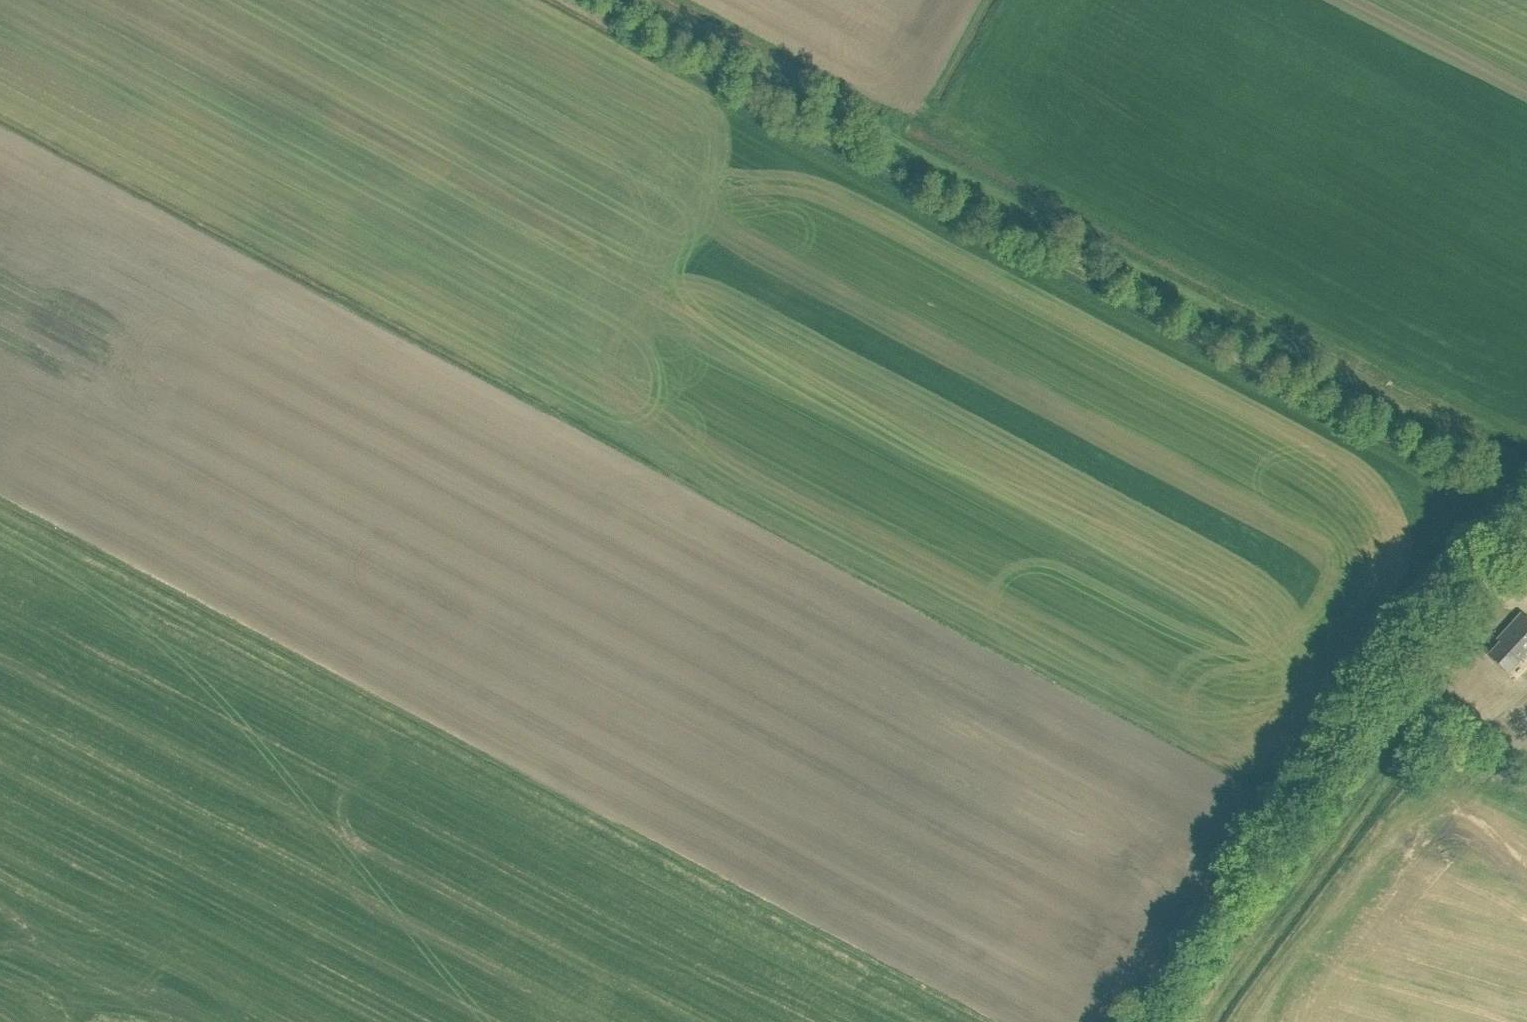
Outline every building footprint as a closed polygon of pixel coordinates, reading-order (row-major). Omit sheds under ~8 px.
[(1526,659),(1526,624),(1519,617),(1496,642),(1499,644),(1487,658),(1506,676),(1523,657),(1526,660),(1526,659)]
